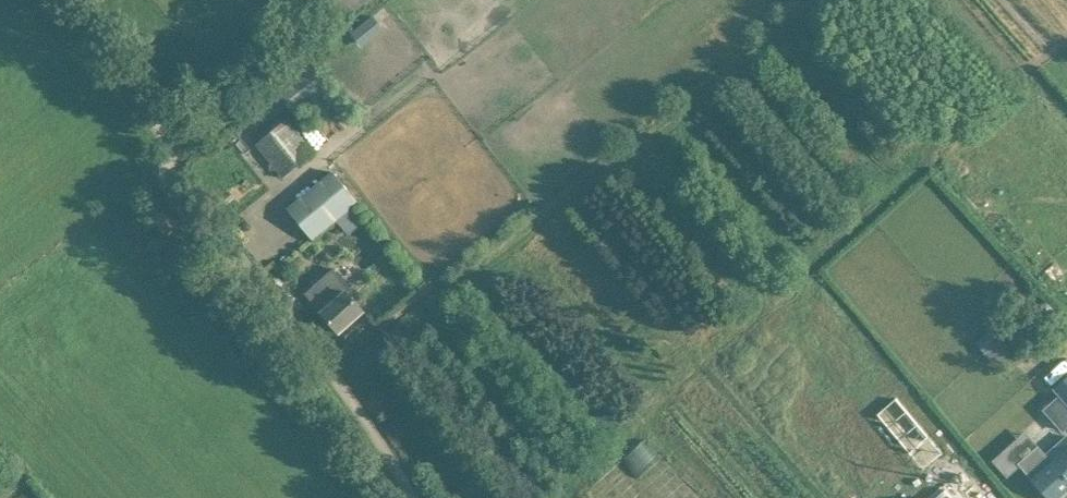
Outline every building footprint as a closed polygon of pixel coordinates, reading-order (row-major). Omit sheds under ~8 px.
[(310,62),(284,83),(275,90),(296,116),(331,88),(311,63),(310,62)] [(314,153),(301,137),(287,120),(257,145),(283,178),(314,153)] [(288,208),(314,240),(359,202),(334,171),(288,208)] [(334,269),(305,294),(340,333),(364,312),(347,292),(351,289),(334,269)] [(1047,302),(1039,309),(1056,328),(1064,321),(1047,302)] [(1061,394),(1044,410),(1063,432),(1066,428),(1066,379),(1056,388),(1061,394)] [(895,396),(876,413),(910,453),(929,436),(895,396)] [(1048,497),(1060,497),(1066,491),(1066,439),(1048,456),(1038,446),(1018,464),(1048,497)] [(648,461),(667,481),(682,466),(663,447),(648,461)] [(614,487),(623,497),(655,497),(636,471),(614,487)]
